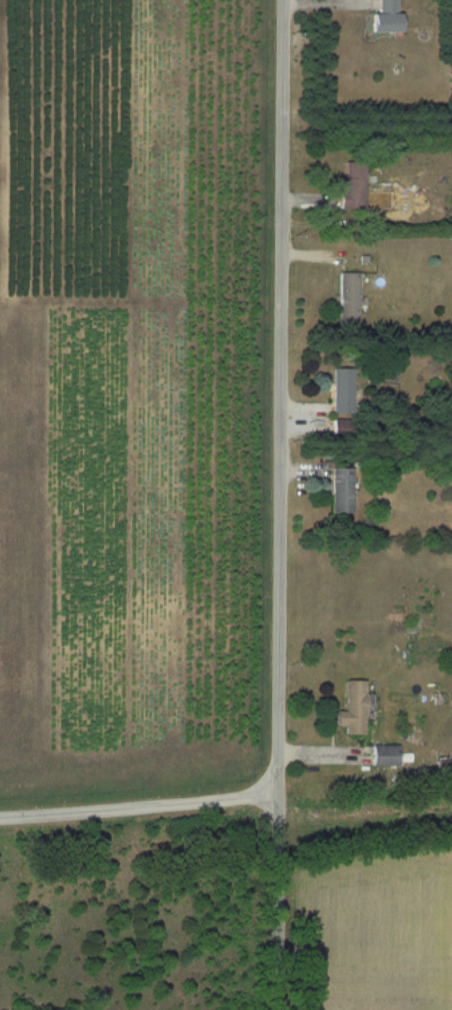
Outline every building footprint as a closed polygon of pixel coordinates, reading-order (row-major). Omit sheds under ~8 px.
[(403,33),(403,13),(399,13),(399,0),(380,0),(380,14),(373,14),(373,33),(403,33)] [(368,210),(369,161),(344,161),(343,210),(368,210)] [(341,273),(341,325),(361,325),(361,273),(341,273)] [(335,414),(355,414),(355,369),(335,369),(335,414)] [(334,511),(354,511),(354,469),(334,469),(334,511)] [(367,733),(368,679),(348,679),(347,710),(339,710),(339,724),(347,725),(347,733),(367,733)]
